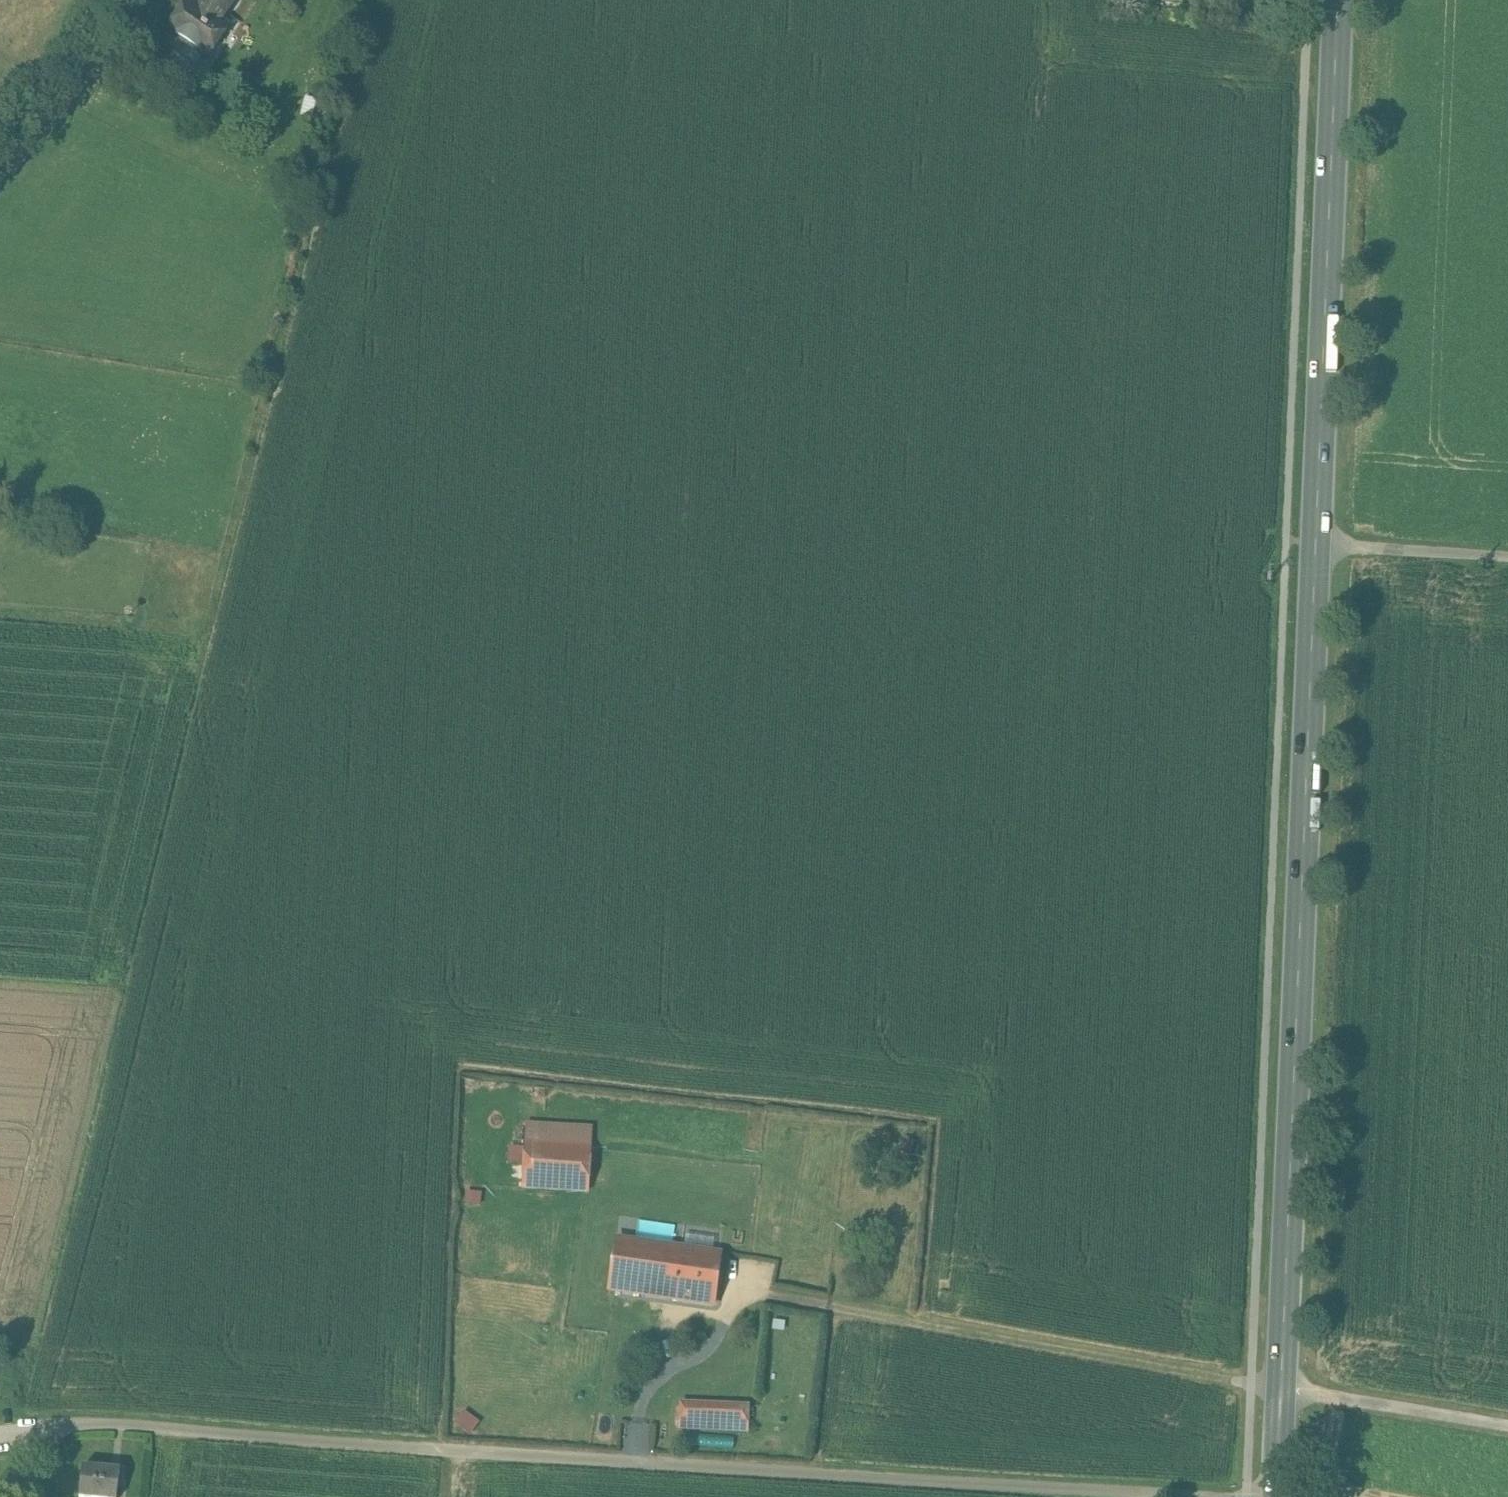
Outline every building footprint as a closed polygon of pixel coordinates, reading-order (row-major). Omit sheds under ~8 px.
[(199,8),(188,0),(168,31),(208,59),(229,27),(220,21),(227,10),(211,0),(205,0),(199,8)] [(227,10),(234,0),(211,0),(227,10)] [(591,1146),(526,1142),(523,1188),(588,1191),(591,1146)] [(671,1247),(617,1238),(609,1290),(664,1298),(671,1247)] [(721,1254),(671,1247),(664,1298),(714,1305),(721,1254)] [(695,1403),(681,1403),(678,1428),(693,1429),(695,1403)] [(749,1406),(695,1403),(693,1429),(748,1431),(749,1406)] [(465,1408),(455,1422),(472,1434),(482,1420),(465,1408)] [(83,1466),(80,1496),(117,1496),(120,1470),(83,1466)]
